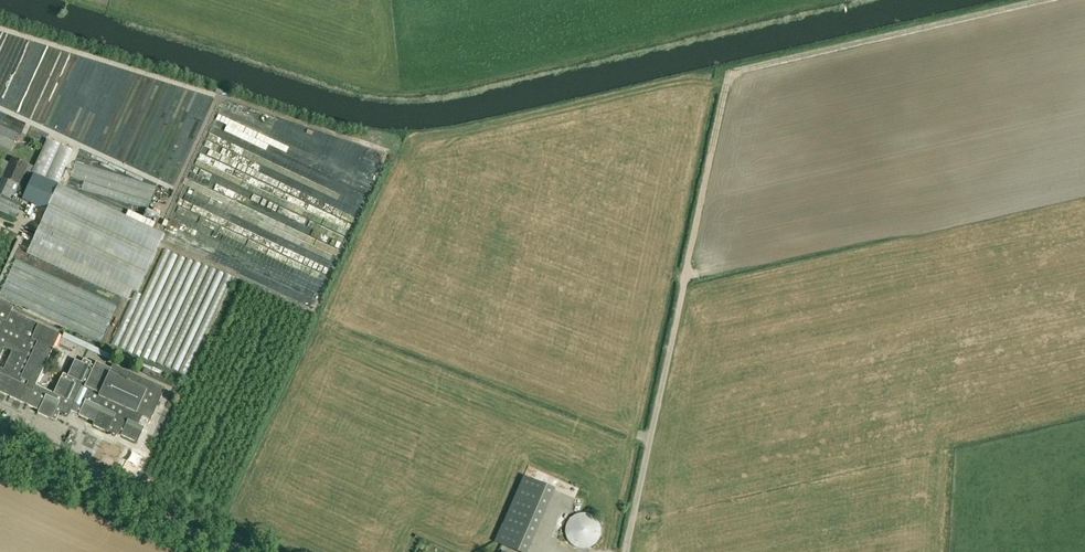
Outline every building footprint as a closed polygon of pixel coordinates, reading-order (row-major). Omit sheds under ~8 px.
[(18,135),(0,126),(0,147),(11,152),(18,135)] [(106,184),(64,175),(56,213),(88,219),(89,213),(90,213),(92,206),(99,207),(101,198),(103,198),(104,192),(111,194),(113,183),(112,183),(112,179),(153,187),(156,173),(74,156),(71,172),(102,178),(102,177),(108,178),(106,184)] [(8,164),(2,178),(0,182),(0,196),(11,201),(24,171),(30,173),(33,168),(10,158),(8,164)] [(45,210),(57,184),(32,174),(21,200),(45,210)] [(14,219),(21,205),(11,201),(0,196),(0,213),(14,219)] [(134,234),(136,224),(120,221),(118,230),(134,234)] [(32,237),(35,229),(28,226),(25,235),(32,237)] [(151,242),(111,343),(136,353),(145,356),(145,357),(154,360),(155,359),(163,362),(162,363),(179,369),(218,268),(215,267),(201,304),(186,298),(200,261),(184,255),(183,255),(176,252),(151,242)] [(111,434),(116,423),(121,425),(117,433),(137,442),(144,428),(138,425),(142,416),(151,420),(165,389),(113,365),(112,369),(96,362),(94,366),(91,364),(92,363),(84,359),(82,363),(75,360),(67,375),(63,373),(61,377),(53,393),(37,385),(60,335),(39,324),(35,333),(32,332),(36,323),(12,312),(14,308),(0,302),(0,392),(39,411),(38,413),(56,421),(60,411),(62,412),(70,411),(94,422),(93,425),(111,434)] [(555,489),(524,476),(495,543),(516,551),(527,551),(555,489)] [(565,530),(566,534),(567,538),(569,541),(572,544),(575,546),(579,548),(582,548),(586,548),(590,547),(593,545),(596,542),(598,539),(600,535),(600,531),(600,528),(599,524),(597,520),(594,518),(591,515),(587,514),(583,513),(580,514),(576,515),(572,517),(570,520),(567,523),(566,527),(565,530)]
